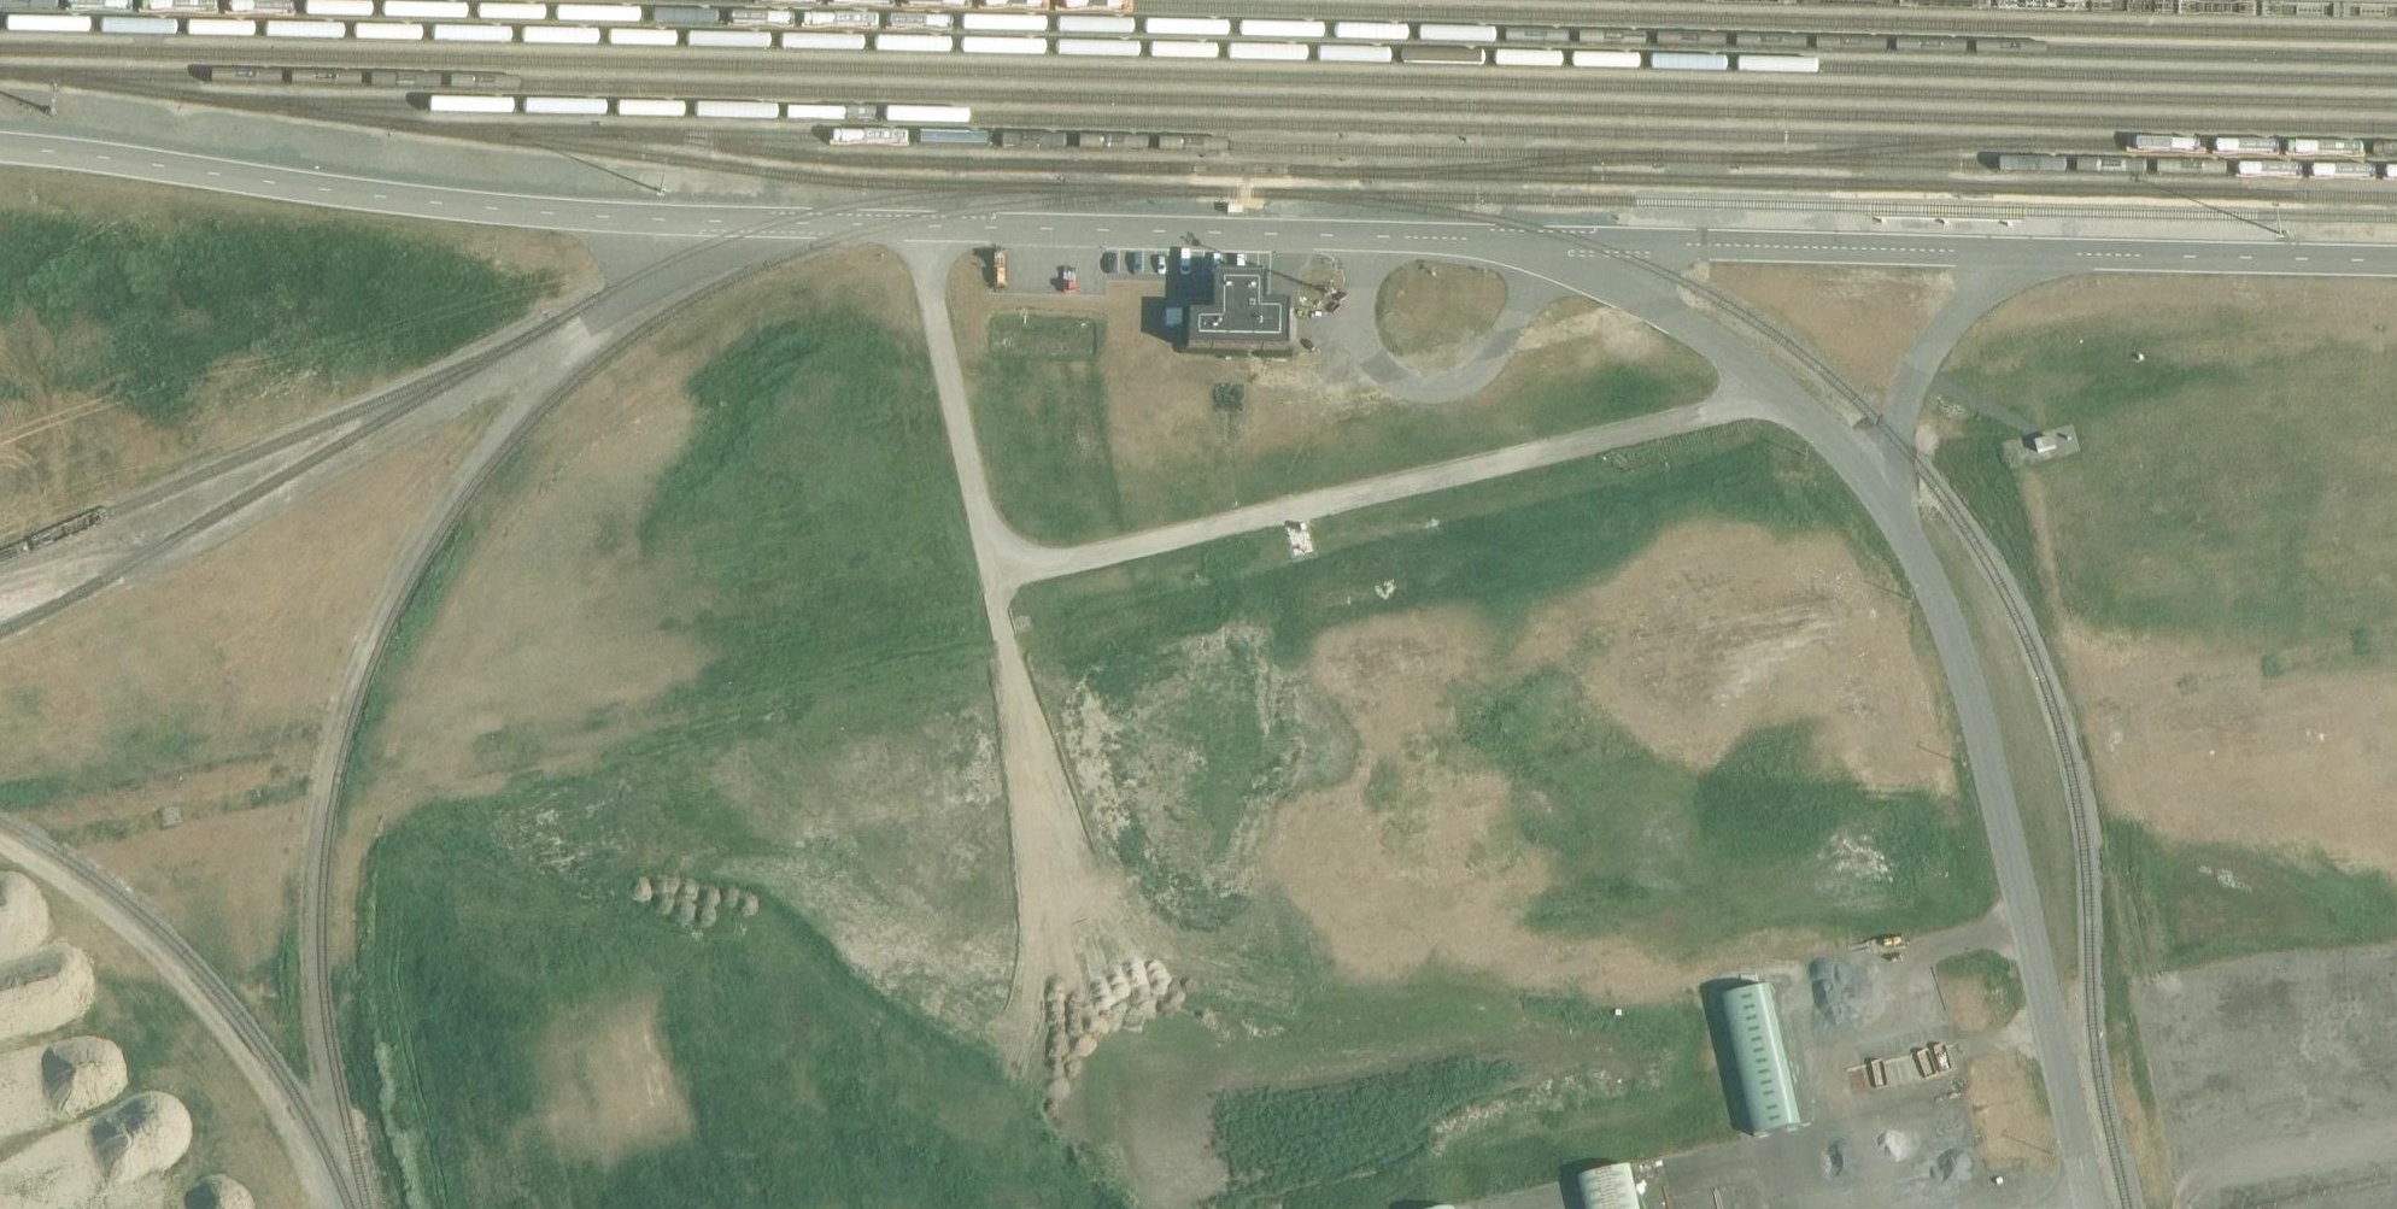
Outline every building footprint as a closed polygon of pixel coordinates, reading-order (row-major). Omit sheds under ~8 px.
[(1187,317),(1186,351),(1286,354),(1286,340),(1287,307),(1263,306),(1264,278),(1212,277),(1211,317),(1187,317)] [(1578,1208),(1631,1208),(1627,1174),(1575,1180),(1578,1208)]
